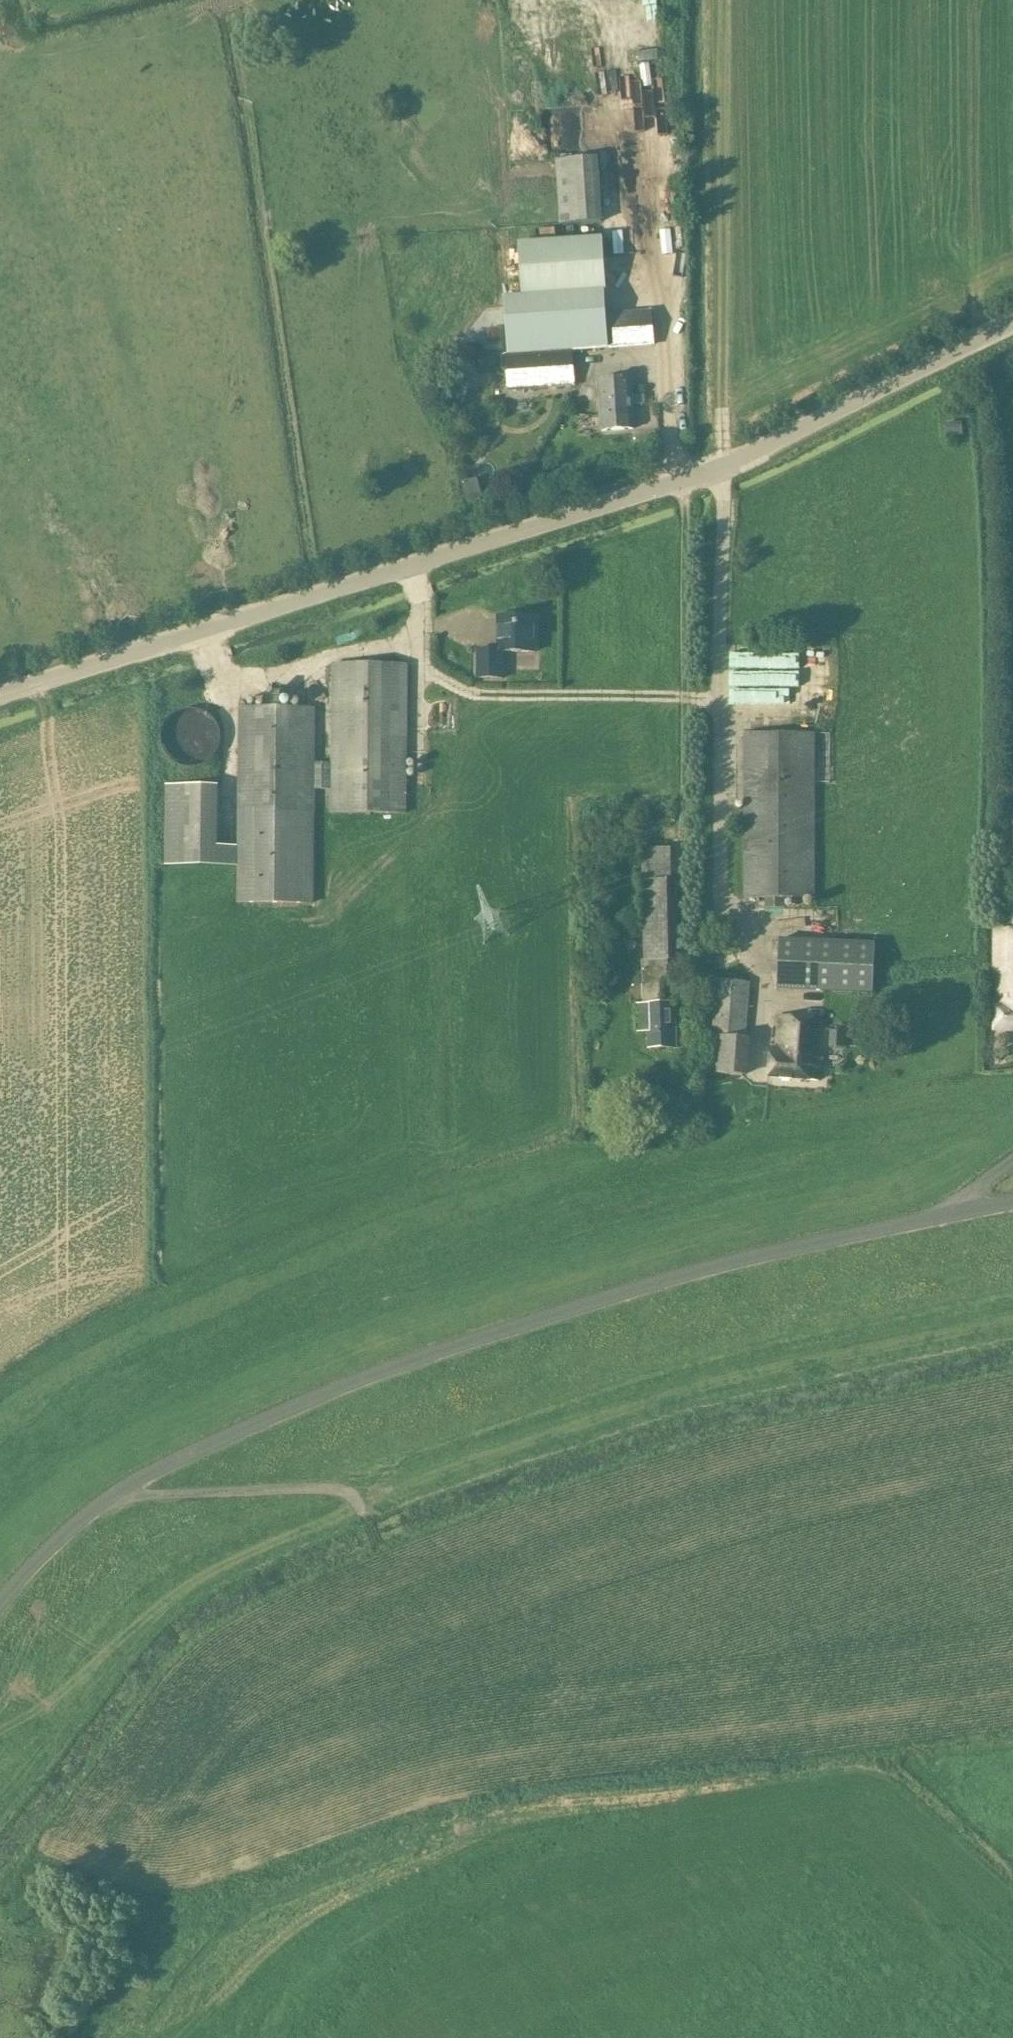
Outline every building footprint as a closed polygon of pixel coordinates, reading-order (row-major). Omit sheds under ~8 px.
[(556,161),(560,225),(603,222),(599,157),(556,161)] [(606,292),(606,291),(603,239),(519,245),(522,297),(504,299),(508,355),(507,355),(509,391),(573,386),(571,352),(653,346),(651,312),(607,315),(605,292),(606,292)] [(486,340),(491,344),(497,344),(502,339),(502,333),(497,328),(490,328),(485,333),(486,340)] [(622,378),(598,379),(601,432),(634,430),(632,406),(645,405),(645,395),(632,396),(630,372),(622,372),(622,378)] [(945,438),(963,437),(962,423),(944,424),(945,438)] [(484,503),(477,479),(461,483),(468,507),(484,503)] [(498,618),(497,651),(477,651),(477,679),(503,679),(503,653),(535,653),(536,619),(498,618)] [(761,654),(760,684),(804,685),(805,656),(761,654)] [(334,666),(333,765),(316,765),(317,710),(241,709),(239,851),(214,850),(215,786),(166,786),(165,866),(239,867),(238,902),(313,904),(315,789),(332,789),(332,812),(406,814),(408,666),(334,666)] [(744,734),(744,899),(765,899),(765,909),(784,909),(784,899),(815,900),(815,734),(744,734)] [(668,865),(642,865),(642,881),(668,881),(668,865)] [(669,980),(669,961),(674,961),(673,881),(668,881),(642,881),(644,960),(642,960),(643,1004),(647,1004),(648,1049),(675,1049),(674,1004),(661,1004),(661,980),(669,980)] [(995,931),(994,1032),(1012,1032),(1012,931),(995,931)] [(876,944),(778,941),(777,990),(875,992),(876,944)] [(716,1073),(748,1077),(751,1039),(746,1039),(751,983),(716,980),(711,1036),(719,1036),(716,1073)] [(779,1017),(776,1048),(772,1048),(769,1076),(819,1081),(825,1022),(779,1017)] [(830,1030),(829,1046),(843,1048),(845,1031),(830,1030)]
